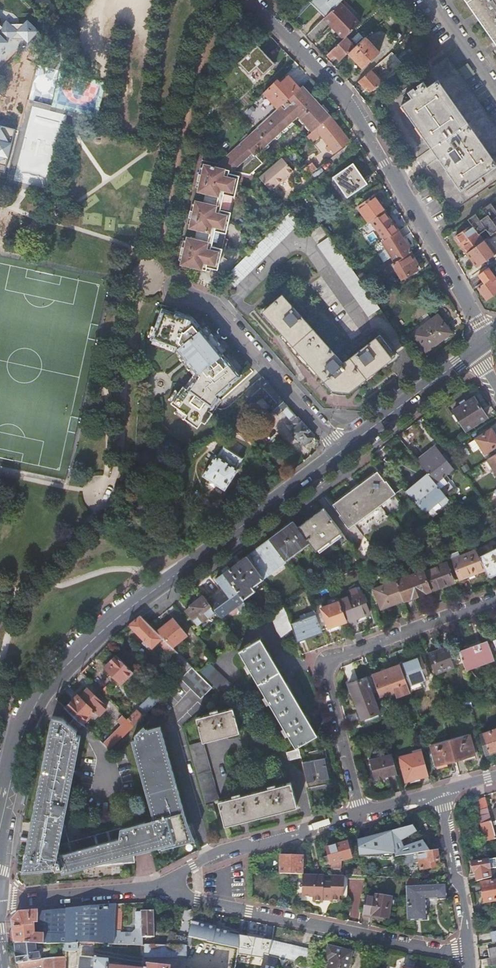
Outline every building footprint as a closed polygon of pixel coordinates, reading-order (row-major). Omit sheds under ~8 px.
[(324,18),(327,15),(339,2),(342,0),(309,0),(307,1),(315,9),(324,18)] [(464,0),(482,25),(495,45),(495,0),(464,0)] [(345,37),(360,23),(339,2),(323,19),(334,29),(343,39),(345,37)] [(24,24),(10,23),(6,20),(2,25),(1,26),(0,25),(0,49),(4,44),(9,39),(13,39),(24,38),(28,42),(29,41),(32,38),(39,31),(38,30),(28,20),(25,24),(24,24)] [(355,47),(345,37),(343,39),(327,55),(332,60),(334,58),(336,56),(340,61),(348,54),(355,47)] [(379,54),(365,38),(355,47),(348,54),(351,56),(363,69),(379,54)] [(255,69),(262,76),(268,71),(274,65),(256,46),(237,64),(248,76),(255,69)] [(453,212),(495,182),(495,126),(447,57),(379,104),(420,164),(453,212)] [(370,71),(358,82),(365,90),(368,88),(369,89),(371,91),(381,83),(370,71)] [(263,93),(278,108),(299,89),(288,77),(280,84),(278,83),(276,80),(263,93)] [(311,132),(315,129),(329,117),(330,117),(326,113),(320,107),(316,102),(302,86),(299,89),(278,108),(222,159),(235,172),(245,164),(252,172),(262,164),(254,155),(255,155),(259,151),(262,148),(266,144),(274,137),(278,134),(281,131),(285,127),(286,126),(290,122),(297,116),(299,119),(303,123),(305,126),(308,128),(309,130),(311,132)] [(345,136),(329,117),(315,129),(311,132),(305,137),(310,142),(319,135),(328,145),(325,147),(328,152),(331,149),(333,152),(348,140),(345,136)] [(4,172),(15,130),(1,126),(0,126),(0,171),(4,172)] [(268,189),(269,191),(292,172),(280,158),(257,177),(268,189)] [(181,247),(179,254),(180,254),(182,255),(181,261),(180,265),(183,265),(192,267),(205,271),(206,267),(216,270),(221,249),(215,248),(211,246),(213,237),(215,231),(225,233),(230,212),(219,210),(223,194),(234,197),(238,176),(239,173),(249,175),(252,172),(245,164),(235,172),(222,159),(214,167),(203,164),(202,168),(201,174),(198,174),(196,181),(197,181),(199,182),(198,188),(197,192),(205,194),(203,203),(195,201),(194,204),(192,211),(190,210),(189,210),(188,215),(188,217),(191,218),(189,225),(188,228),(196,230),(195,236),(194,239),(192,239),(186,237),(185,241),(184,247),(183,247),(181,247)] [(309,173),(315,168),(311,163),(310,163),(307,166),(306,166),(298,172),(303,178),(309,173)] [(365,186),(366,185),(363,180),(350,163),(349,164),(349,165),(331,179),(346,199),(365,185),(365,186)] [(357,208),(368,223),(369,221),(383,211),(384,211),(378,203),(373,196),(357,208)] [(490,203),(481,209),(486,216),(479,220),(475,214),(467,219),(469,222),(471,225),(478,235),(485,229),(490,235),(495,231),(495,227),(491,220),(495,216),(495,211),(490,203)] [(383,240),(397,231),(398,231),(390,220),(383,211),(369,221),(383,240)] [(298,224),(289,213),(242,257),(228,271),(224,276),(234,286),(298,224)] [(466,253),(483,241),(478,235),(471,225),(455,237),(466,253)] [(410,252),(403,240),(397,231),(383,240),(380,242),(384,248),(390,257),(393,262),(410,252)] [(379,309),(374,301),(359,281),(346,262),(335,246),(328,236),(317,244),(368,316),(379,309)] [(486,238),(483,241),(466,253),(476,267),(486,260),(495,253),(495,252),(486,238)] [(384,248),(377,253),(383,262),(390,257),(384,248)] [(393,262),(391,263),(400,278),(416,269),(413,264),(416,263),(415,261),(410,252),(393,262)] [(488,267),(477,274),(484,283),(481,285),(477,287),(486,300),(495,293),(495,278),(488,267)] [(361,272),(356,275),(359,281),(364,278),(361,272)] [(351,388),(357,383),(362,379),(374,370),(381,365),(394,354),(391,350),(379,335),(342,363),(281,295),(277,299),(351,388)] [(316,372),(324,380),(331,389),(347,391),(351,388),(277,299),(267,308),(262,311),(276,327),(282,334),(316,372)] [(262,311),(267,308),(266,306),(257,311),(274,330),(276,327),(262,311)] [(186,415),(183,419),(196,428),(201,421),(204,424),(212,413),(208,411),(218,398),(216,396),(230,385),(230,384),(240,376),(224,357),(224,358),(221,355),(222,354),(221,353),(224,351),(205,327),(201,330),(200,328),(200,329),(198,326),(191,317),(174,311),(174,313),(161,309),(154,327),(150,337),(150,339),(152,340),(161,343),(160,346),(171,350),(172,347),(175,348),(179,353),(197,375),(195,378),(186,389),(183,387),(182,386),(178,392),(171,402),(170,403),(177,408),(186,415)] [(437,315),(412,334),(425,351),(450,332),(446,327),(437,315)] [(314,375),(316,372),(282,334),(279,335),(314,375)] [(392,348),(391,350),(394,354),(381,365),(383,368),(399,355),(392,348)] [(192,375),(183,387),(186,389),(195,378),(197,375),(179,353),(176,356),(192,375)] [(374,370),(362,379),(364,382),(376,373),(374,370)] [(279,411),(286,405),(261,378),(246,391),(255,400),(263,393),(272,404),(272,406),(277,411),(279,411)] [(351,392),(353,391),(351,388),(347,391),(331,389),(324,380),(320,382),(324,386),(326,388),(329,390),(332,392),(336,393),(337,393),(342,394),(346,393),(350,392),(351,392)] [(167,399),(171,402),(178,392),(174,390),(167,399)] [(472,397),(452,410),(464,429),(485,416),(472,397)] [(183,420),(183,419),(186,415),(177,408),(173,413),(183,420)] [(313,436),(297,418),(292,422),(296,426),(290,431),(298,440),(300,438),(305,444),(313,436)] [(474,438),(484,453),(495,445),(495,437),(490,428),(474,438)] [(223,445),(216,455),(216,454),(202,475),(225,490),(238,468),(236,467),(243,457),(223,445)] [(418,462),(427,474),(434,483),(444,495),(453,488),(448,482),(443,476),(445,474),(452,469),(434,446),(427,452),(417,460),(418,462)] [(486,459),(495,474),(495,453),(486,459)] [(352,523),(361,536),(402,506),(384,482),(383,483),(376,473),(357,486),(355,484),(350,488),(352,491),(333,505),(340,515),(339,516),(348,527),(352,523)] [(414,484),(411,486),(405,491),(424,512),(437,501),(441,506),(448,500),(444,495),(434,483),(427,474),(414,485),(414,484)] [(354,551),(322,507),(296,527),(308,542),(332,576),(356,564),(362,561),(354,551)] [(283,558),(284,560),(308,542),(296,527),(292,521),(268,539),(269,540),(283,558)] [(354,551),(362,561),(376,555),(361,536),(358,545),(357,547),(357,548),(354,551)] [(260,575),(283,558),(269,540),(263,545),(261,543),(257,546),(258,547),(246,556),(260,575)] [(483,554),(495,564),(495,547),(483,554)] [(474,549),(450,559),(458,579),(484,569),(480,561),(478,556),(474,549)] [(483,554),(478,556),(480,561),(494,572),(495,571),(495,564),(483,554)] [(230,583),(241,599),(254,590),(252,586),(262,579),(260,575),(246,556),(245,555),(222,573),(230,583)] [(484,569),(487,575),(494,572),(480,561),(484,569)] [(423,571),(430,590),(452,581),(445,562),(423,571)] [(423,571),(422,570),(395,581),(402,600),(430,590),(423,571)] [(380,608),(402,600),(395,581),(394,580),(372,588),(380,608)] [(215,610),(220,617),(243,600),(241,599),(230,583),(207,601),(215,610)] [(338,600),(345,620),(348,626),(356,623),(354,618),(368,613),(360,591),(338,599),(338,600)] [(202,620),(215,610),(207,601),(202,595),(184,609),(192,619),(198,615),(202,620)] [(314,614),(320,629),(345,620),(338,600),(313,610),(314,614)] [(282,606),(270,615),(275,621),(273,623),(278,628),(276,630),(281,636),(291,628),(290,623),(283,605),(282,606)] [(291,628),(296,640),(297,640),(298,641),(304,638),(321,631),(320,629),(314,614),(290,623),(291,628)] [(156,631),(149,624),(140,616),(129,625),(151,647),(162,637),(156,631)] [(162,637),(164,639),(172,647),(186,635),(173,618),(156,631),(162,637)] [(316,734),(259,638),(238,651),(245,664),(243,665),(247,672),(249,670),(264,696),(262,697),(266,703),(268,702),(283,728),(281,729),(284,735),(287,734),(295,747),(316,734)] [(174,657),(178,653),(172,647),(164,639),(160,644),(174,657)] [(492,658),(486,641),(458,651),(465,669),(492,658)] [(446,647),(427,654),(434,672),(453,665),(446,647)] [(121,683),(133,671),(116,655),(108,663),(110,665),(106,669),(121,683)] [(420,656),(399,664),(406,685),(417,681),(416,678),(426,674),(420,656)] [(406,685),(399,664),(370,675),(378,695),(393,690),(395,696),(409,691),(406,685)] [(213,668),(204,678),(220,693),(230,684),(213,668)] [(378,712),(365,677),(347,683),(360,718),(378,712)] [(75,701),(65,707),(83,723),(89,716),(91,718),(94,718),(106,706),(87,688),(75,701)] [(127,719),(134,725),(161,698),(154,692),(127,719)] [(196,717),(202,741),(238,732),(232,708),(217,712),(216,709),(210,711),(210,713),(196,717)] [(127,719),(123,715),(116,721),(117,722),(118,721),(122,725),(104,743),(110,749),(134,725),(127,719)] [(186,818),(160,725),(153,727),(147,729),(143,725),(134,735),(135,739),(131,740),(152,818),(68,841),(63,825),(81,735),(77,734),(77,731),(63,718),(53,716),(22,871),(56,868),(61,868),(62,872),(92,864),(133,859),(132,853),(160,845),(161,848),(191,840),(191,838),(193,837),(186,818)] [(478,734),(484,754),(495,750),(495,728),(478,734)] [(468,734),(449,739),(455,760),(474,755),(468,734)] [(455,760),(449,739),(430,744),(435,766),(455,760)] [(202,741),(189,745),(205,803),(218,799),(202,741)] [(324,747),(308,751),(310,759),(320,757),(326,756),(324,747)] [(296,750),(286,751),(287,760),(297,758),(296,750)] [(427,774),(422,753),(414,755),(414,752),(398,756),(404,781),(427,774)] [(396,773),(391,753),(368,759),(369,764),(366,765),(371,785),(388,780),(386,775),(396,773)] [(302,761),(307,787),(331,782),(327,763),(326,756),(320,757),(310,759),(302,761)] [(289,782),(274,786),(273,783),(266,785),(267,787),(239,795),(238,793),(232,795),(232,797),(217,801),(224,825),(295,805),(289,782)] [(477,799),(483,815),(489,813),(484,797),(477,799)] [(212,802),(205,804),(209,819),(216,817),(212,802)] [(485,841),(495,838),(489,813),(483,815),(479,816),(481,823),(480,823),(485,841)] [(356,840),(358,856),(366,854),(366,855),(394,851),(392,834),(384,835),(384,834),(364,837),(364,838),(356,840)] [(350,857),(346,841),(325,847),(329,862),(350,857)] [(436,849),(417,852),(420,868),(432,866),(431,861),(438,859),(436,849)] [(279,873),(288,873),(302,873),(302,855),(279,854),(279,873)] [(475,870),(476,880),(490,876),(489,873),(488,873),(488,868),(489,868),(488,859),(471,861),(473,871),(475,870)] [(359,863),(360,875),(367,875),(369,876),(367,862),(359,863)] [(302,873),(301,889),(305,889),(304,895),(312,896),(312,900),(322,900),(322,897),(326,897),(330,897),(329,899),(339,899),(339,894),(342,894),(343,875),(330,874),(330,882),(322,881),(323,874),(311,873),(302,873)] [(418,875),(404,878),(404,885),(419,884),(418,875)] [(480,882),(484,901),(495,899),(495,879),(480,882)] [(406,918),(425,917),(424,898),(445,897),(445,883),(419,884),(404,885),(404,902),(406,918)] [(364,895),(362,913),(374,914),(387,916),(390,895),(375,893),(374,896),(364,895)] [(141,912),(135,912),(135,929),(131,932),(119,932),(121,903),(116,904),(115,904),(113,943),(119,944),(128,944),(143,945),(142,937),(154,937),(153,910),(141,911),(141,912)] [(115,904),(97,906),(94,942),(113,943),(115,904)] [(12,920),(15,942),(38,942),(64,942),(79,941),(94,942),(97,906),(19,912),(12,920)] [(272,940),(268,955),(278,957),(301,962),(308,963),(311,950),(272,940)] [(64,942),(65,950),(78,950),(79,941),(64,942)] [(15,942),(18,963),(40,959),(39,953),(36,953),(35,946),(38,945),(38,942),(15,942)] [(178,946),(178,956),(186,956),(186,945),(181,944),(181,946),(178,946)] [(175,946),(145,945),(145,955),(178,956),(178,946),(175,946)] [(323,967),(346,967),(350,951),(333,947),(333,948),(328,947),(324,962),(323,967)] [(489,957),(495,956),(495,947),(487,948),(489,957)] [(260,967),(275,967),(278,957),(268,955),(264,954),(260,967)] [(65,956),(64,956),(44,958),(44,967),(65,967),(65,956)] [(108,965),(109,960),(82,957),(81,957),(80,957),(80,958),(79,965),(77,965),(76,967),(137,967),(108,965)]
